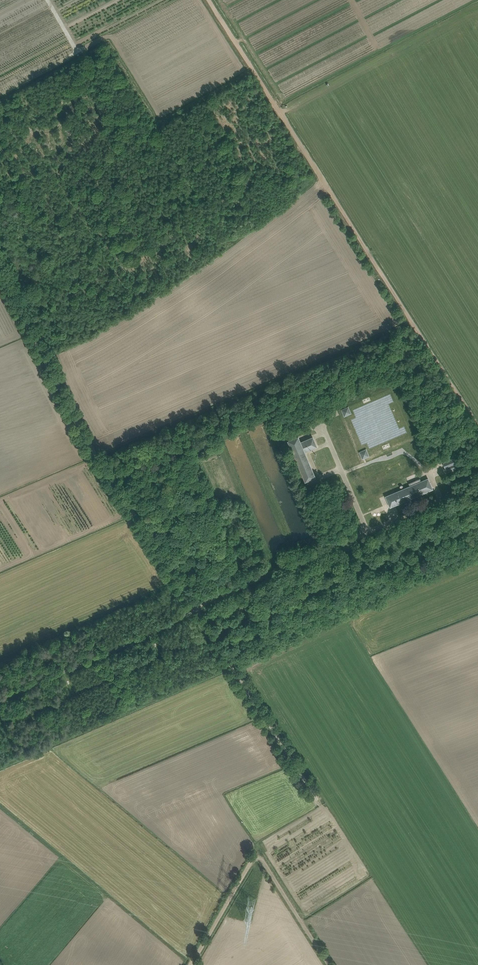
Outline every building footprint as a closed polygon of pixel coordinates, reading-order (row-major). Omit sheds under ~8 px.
[(345,416),(351,413),(348,407),(342,410),(345,416)] [(301,442),(298,436),(289,440),(306,480),(315,476),(305,452),(317,446),(313,437),(301,442)] [(363,458),(369,456),(366,450),(360,452),(363,458)] [(447,472),(458,467),(455,459),(444,463),(447,472)] [(421,481),(420,478),(409,483),(410,486),(386,496),(390,507),(433,489),(428,478),(421,481)]
